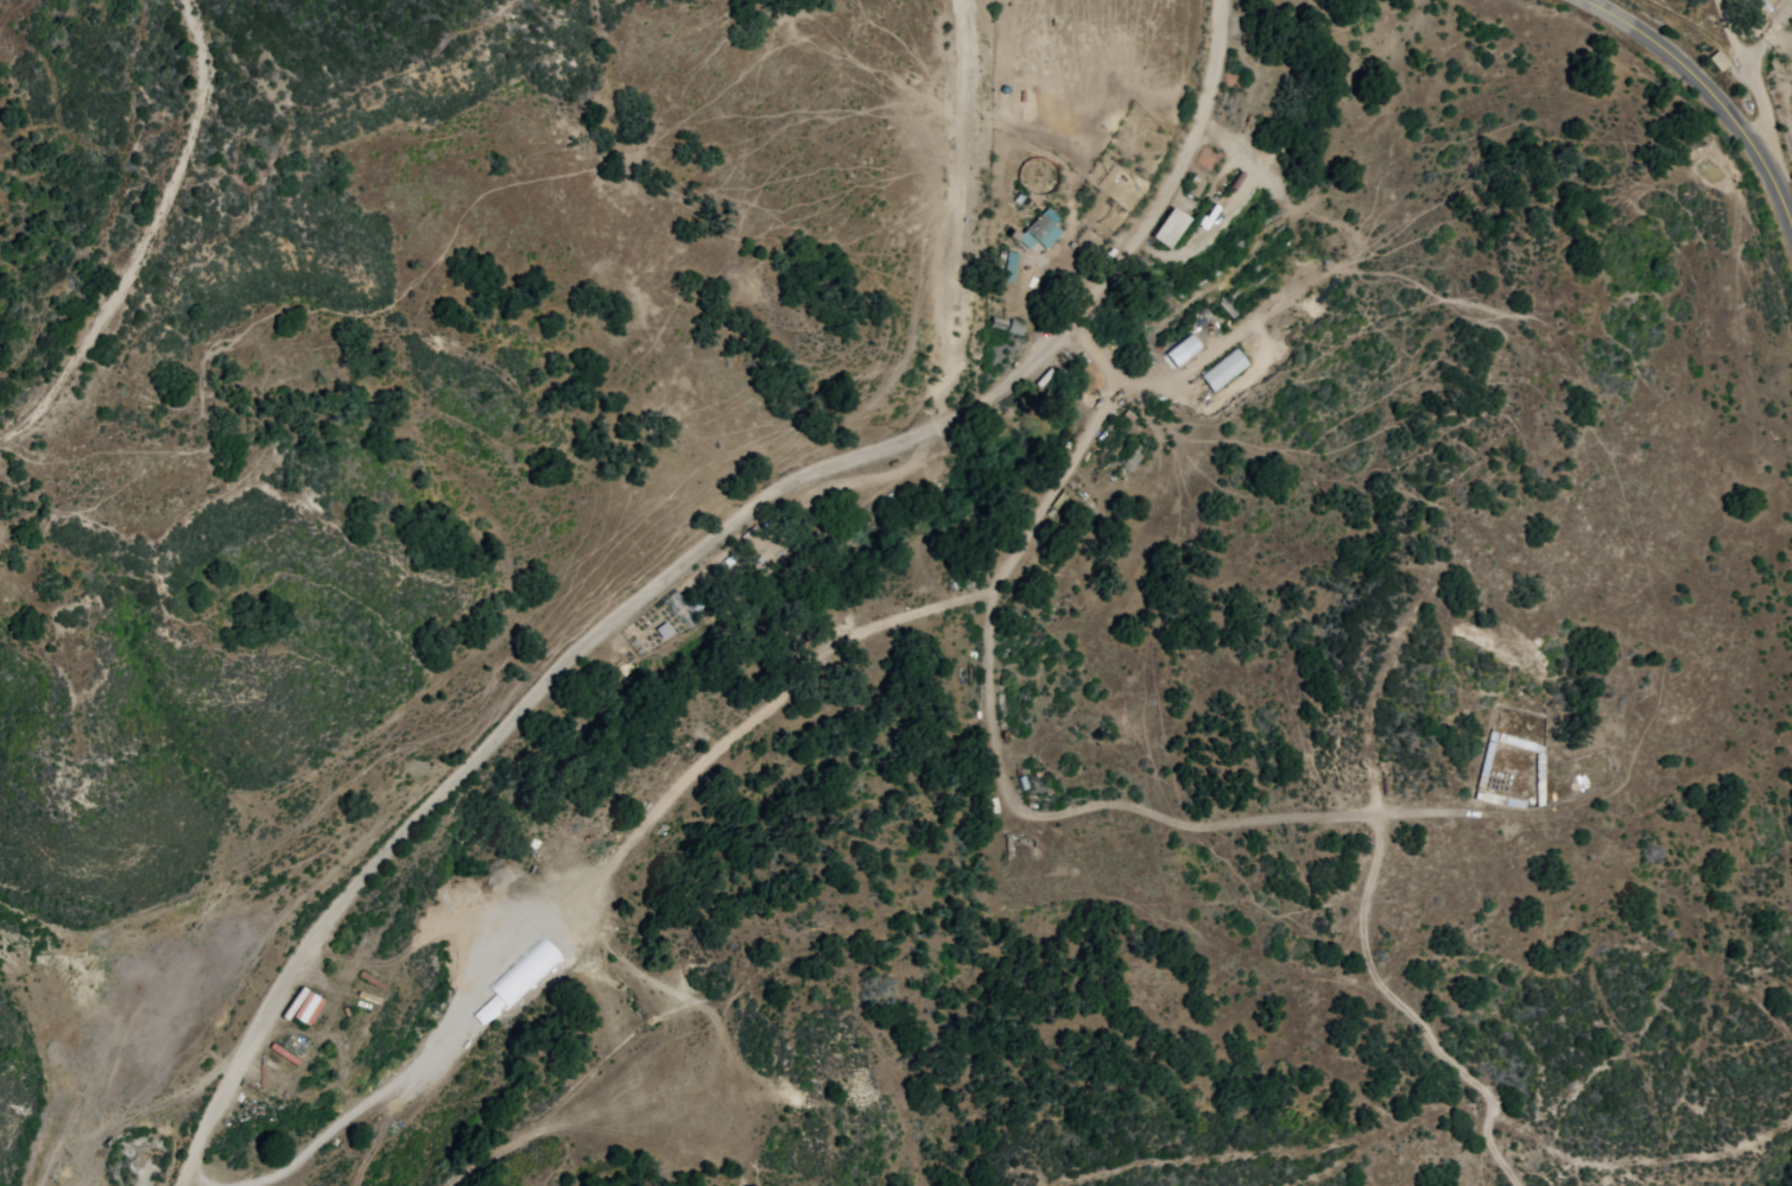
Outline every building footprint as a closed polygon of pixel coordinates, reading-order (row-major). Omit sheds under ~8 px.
[(1203,179),(1190,175),(1185,194),(1198,198),(1203,179)] [(1169,250),(1190,218),(1172,207),(1152,238),(1169,250)] [(1037,241),(1045,249),(1061,233),(1052,224),(1058,219),(1048,208),(1016,237),(1027,250),(1037,241)] [(1014,283),(1018,253),(1005,251),(1001,281),(1014,283)] [(989,328),(1021,334),(1023,323),(991,317),(989,328)] [(1201,347),(1190,333),(1172,348),(1183,362),(1201,347)] [(1211,391),(1249,367),(1238,349),(1200,374),(1211,391)] [(1141,447),(1131,443),(1122,468),(1133,472),(1141,447)] [(662,639),(673,631),(666,620),(654,628),(662,639)] [(486,987),(506,1008),(561,957),(541,935),(486,987)] [(290,1015),(307,1026),(323,1000),(299,985),(281,1015),(288,1019),(290,1015)]
